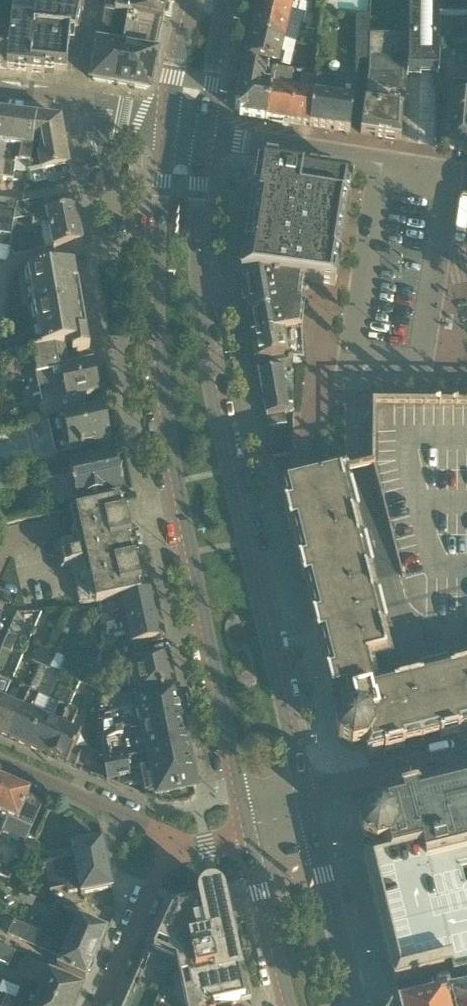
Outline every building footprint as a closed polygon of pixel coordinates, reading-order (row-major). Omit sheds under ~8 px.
[(45,65),(54,66),(53,69),(66,71),(70,32),(77,33),(82,8),(83,0),(13,0),(13,3),(35,5),(34,19),(11,17),(10,33),(6,69),(44,73),(45,65)] [(162,22),(167,0),(107,0),(105,7),(104,11),(104,12),(128,16),(138,18),(162,22)] [(291,10),(293,1),(293,0),(259,0),(258,3),(291,10)] [(407,74),(408,74),(408,70),(438,71),(438,76),(438,43),(439,43),(439,18),(466,19),(466,0),(408,0),(407,74)] [(284,40),(289,20),(291,10),(258,3),(251,32),(284,40)] [(305,3),(303,13),(316,16),(316,6),(305,3)] [(104,12),(98,45),(92,80),(115,84),(116,84),(128,16),(104,12)] [(303,13),(301,23),(304,24),(303,24),(316,27),(316,16),(303,13)] [(128,16),(116,84),(118,85),(118,83),(129,85),(129,87),(132,87),(145,89),(149,86),(162,22),(138,18),(128,16)] [(439,18),(439,43),(466,43),(466,19),(439,18)] [(6,69),(10,33),(0,32),(0,68),(6,69)] [(278,64),(284,40),(251,32),(246,57),(278,64)] [(370,70),(361,134),(366,135),(366,130),(375,131),(375,136),(401,140),(402,104),(405,104),(406,74),(405,74),(406,35),(370,34),(370,70)] [(357,37),(357,57),(369,57),(370,37),(357,37)] [(266,120),(273,73),(244,65),(241,80),(235,109),(240,116),(266,120)] [(273,73),(266,120),(288,123),(294,92),(289,91),(293,70),(281,68),(280,74),(273,73)] [(294,92),(288,123),(310,126),(317,79),(301,77),(302,71),(293,70),(289,91),(294,92)] [(310,126),(350,132),(357,81),(317,76),(317,79),(310,126)] [(452,82),(446,148),(466,151),(466,84),(452,82)] [(2,181),(2,180),(13,181),(14,173),(27,174),(27,169),(28,169),(35,116),(4,113),(0,144),(0,181),(2,181)] [(60,119),(35,116),(28,169),(42,171),(68,166),(60,119)] [(310,281),(310,282),(335,285),(335,283),(338,267),(336,266),(346,204),(347,204),(352,177),(259,162),(244,258),(247,258),(247,257),(252,257),(249,272),(245,272),(245,270),(242,270),(241,272),(299,279),(310,281)] [(0,199),(0,250),(9,252),(17,202),(0,199)] [(52,247),(82,242),(76,208),(47,213),(47,214),(30,216),(32,226),(48,223),(52,247)] [(37,323),(42,349),(63,346),(71,344),(72,352),(89,349),(86,331),(81,332),(73,283),(78,282),(75,264),(29,272),(29,273),(33,272),(35,284),(31,285),(35,311),(40,310),(42,322),(37,323)] [(299,279),(241,272),(241,273),(243,284),(241,287),(242,291),(244,293),(248,313),(300,302),(302,288),(305,289),(305,290),(306,290),(306,289),(309,289),(310,282),(310,281),(299,279)] [(252,337),(301,329),(304,310),(308,308),(308,304),(305,302),(301,303),(300,303),(300,302),(248,313),(252,337)] [(301,329),(252,337),(256,361),(257,361),(258,365),(293,360),(303,360),(301,329)] [(67,369),(63,346),(42,349),(35,350),(40,372),(36,373),(36,376),(42,405),(39,406),(42,419),(67,413),(87,409),(84,396),(99,392),(92,363),(67,369)] [(259,374),(262,390),(263,390),(263,394),(262,394),(262,395),(293,390),(293,360),(258,365),(259,373),(259,374)] [(293,390),(262,395),(262,396),(264,396),(264,400),(263,400),(268,427),(273,427),(287,424),(285,412),(293,412),(293,390)] [(102,407),(64,416),(48,419),(55,455),(58,455),(84,450),(83,447),(109,441),(102,407)] [(373,407),(372,467),(281,489),(286,508),(285,509),(285,511),(287,511),(291,526),(289,527),(290,529),(291,529),(314,620),(313,621),(313,622),(315,622),(319,638),(317,638),(318,640),(319,640),(328,676),(327,676),(327,679),(329,678),(333,694),(331,695),(332,696),(340,694),(345,715),(342,716),(334,729),(338,742),(338,744),(351,752),(365,749),(367,757),(384,752),(384,754),(386,753),(386,752),(402,748),(402,749),(404,749),(404,748),(420,743),(440,738),(440,740),(460,735),(459,732),(466,731),(466,408),(373,407)] [(293,438),(270,440),(273,457),(276,456),(294,455),(294,454),(293,454),(293,440),(294,440),(294,439),(293,439),(293,438)] [(120,489),(116,472),(112,454),(69,464),(71,475),(44,481),(49,505),(83,498),(83,497),(120,489)] [(126,500),(77,510),(70,511),(73,525),(76,537),(58,541),(64,567),(70,565),(78,604),(95,603),(95,604),(96,605),(117,600),(142,594),(127,525),(128,524),(126,515),(125,509),(128,509),(126,500)] [(107,626),(107,627),(159,615),(154,591),(142,594),(117,600),(120,612),(107,616),(107,626)] [(125,633),(128,646),(145,643),(165,639),(159,615),(107,627),(106,637),(125,633)] [(1,648),(11,653),(18,637),(8,633),(1,648)] [(148,658),(145,643),(128,646),(115,648),(118,662),(119,666),(128,663),(135,694),(136,694),(176,690),(168,654),(148,658)] [(32,662),(41,666),(48,650),(39,646),(32,662)] [(48,650),(41,666),(50,670),(57,654),(48,650)] [(76,681),(84,685),(91,669),(83,666),(76,681)] [(101,674),(91,669),(84,685),(100,692),(101,674)] [(2,701),(10,683),(0,678),(0,705),(2,701)] [(8,738),(29,691),(20,687),(12,706),(2,701),(0,705),(0,735),(8,738)] [(97,735),(103,734),(182,718),(176,690),(136,694),(135,694),(130,694),(100,698),(97,722),(97,735)] [(28,747),(41,718),(31,714),(39,696),(29,691),(8,738),(28,747)] [(41,718),(28,747),(47,755),(68,709),(59,705),(49,700),(41,718)] [(47,755),(75,767),(81,755),(74,752),(81,736),(69,731),(77,713),(68,709),(47,755)] [(102,751),(105,762),(126,757),(127,760),(188,748),(182,718),(103,734),(102,751)] [(106,781),(154,802),(164,805),(175,806),(186,804),(196,799),(195,798),(193,790),(196,789),(188,748),(127,760),(126,757),(105,762),(103,762),(106,781)] [(1,830),(26,841),(45,799),(8,783),(0,800),(0,832),(1,830)] [(465,786),(466,787),(439,794),(439,792),(433,789),(419,792),(418,791),(416,791),(417,793),(401,797),(400,795),(398,796),(399,797),(378,803),(380,811),(366,814),(358,827),(362,842),(363,843),(375,850),(377,850),(382,849),(383,855),(365,859),(365,860),(364,860),(394,983),(395,983),(396,983),(451,970),(453,980),(466,976),(466,894),(465,894),(460,878),(466,876),(466,783),(465,786)] [(102,841),(72,846),(74,858),(45,863),(48,876),(107,865),(102,841)] [(111,889),(107,865),(48,876),(51,890),(66,887),(67,893),(80,891),(81,894),(111,889)] [(2,895),(9,879),(0,875),(0,894),(2,895)] [(241,1003),(241,1005),(250,1003),(246,984),(241,986),(221,897),(221,895),(219,892),(217,891),(214,889),(209,889),(204,892),(201,897),(200,902),(178,907),(174,909),(171,913),(160,938),(155,935),(123,1005),(226,1005),(241,1003)] [(105,936),(108,930),(78,917),(73,930),(45,918),(39,932),(96,957),(100,948),(102,947),(105,942),(104,939),(105,936)] [(56,967),(84,979),(86,980),(87,978),(86,978),(87,975),(90,974),(92,969),(91,966),(96,957),(39,932),(14,921),(8,935),(61,958),(56,967)] [(0,945),(0,962),(9,966),(15,952),(0,945)] [(80,989),(22,963),(16,975),(44,987),(39,998),(57,1005),(76,1005),(80,998),(77,996),(80,989)] [(39,998),(20,990),(15,1000),(7,996),(2,1005),(57,1005),(39,998)]
